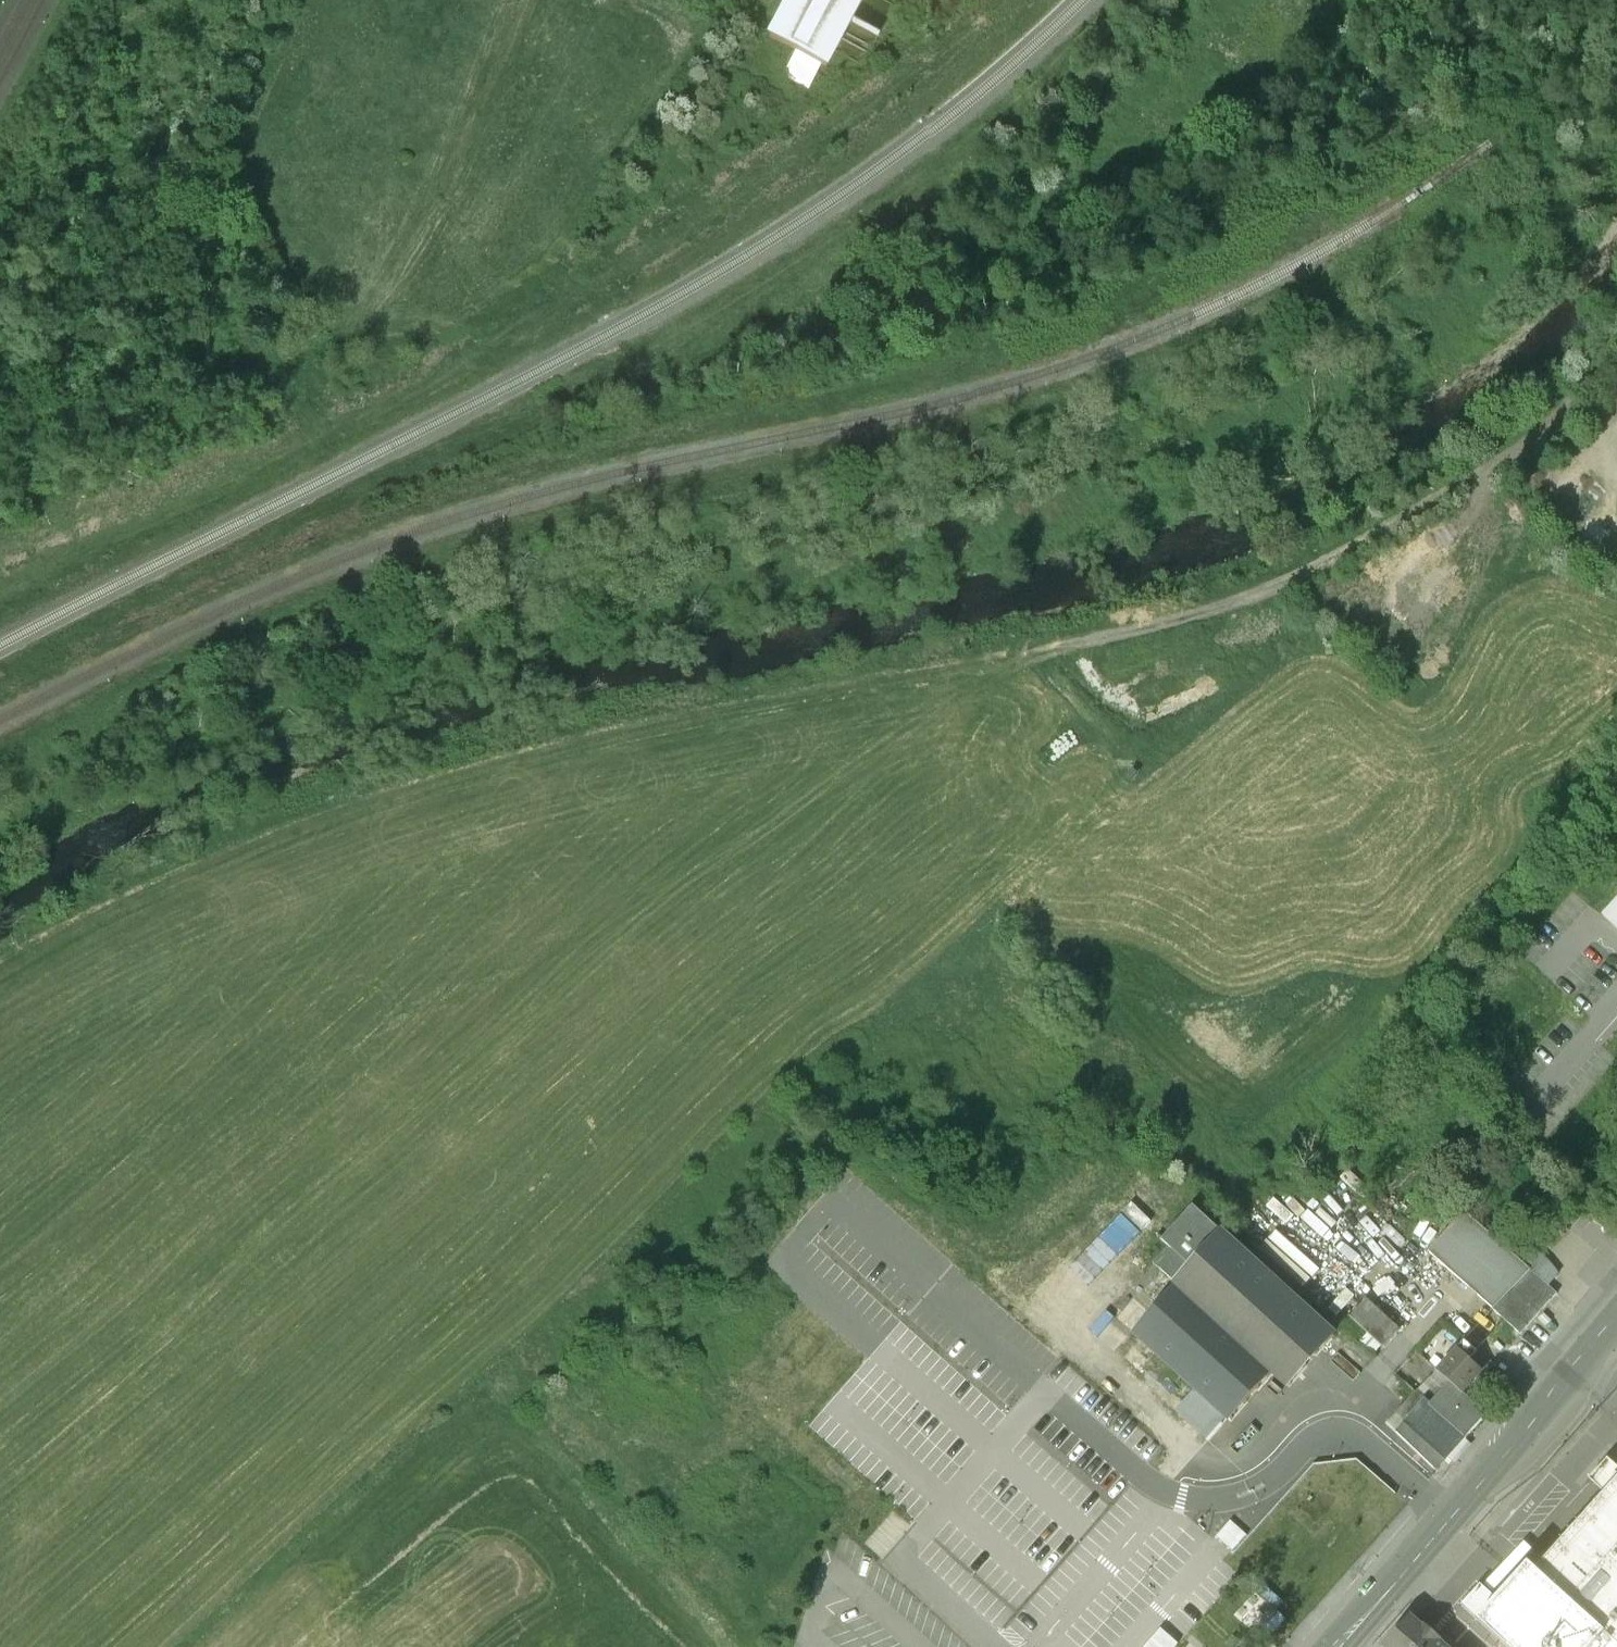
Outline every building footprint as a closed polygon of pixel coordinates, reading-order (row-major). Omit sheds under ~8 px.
[(766,35),(826,67),(862,0),(785,0),(766,35)] [(1616,922),(1616,901),(1607,913),(1616,922)] [(1176,1288),(1223,1237),(1195,1210),(1162,1245),(1167,1249),(1151,1266),(1176,1288)] [(1429,1253),(1521,1335),(1557,1295),(1465,1213),(1429,1253)] [(1287,1387),(1333,1337),(1223,1237),(1176,1288),(1271,1374),(1287,1387)] [(1228,1421),(1271,1374),(1176,1288),(1133,1334),(1194,1390),(1225,1418),(1228,1421)] [(1380,1346),(1383,1349),(1397,1335),(1363,1302),(1349,1317),(1367,1334),(1380,1346)] [(1374,1353),(1380,1346),(1367,1334),(1361,1341),(1374,1353)] [(1457,1351),(1437,1374),(1462,1395),(1463,1394),(1480,1373),(1481,1372),(1469,1361),(1476,1352),(1465,1342),(1457,1351)] [(1469,1361),(1481,1372),(1480,1373),(1483,1375),(1493,1365),(1478,1351),(1476,1352),(1469,1361)] [(1487,1415),(1463,1394),(1462,1395),(1437,1374),(1431,1380),(1445,1392),(1431,1407),(1423,1400),(1395,1432),(1437,1472),(1487,1415)] [(1173,1412),(1204,1441),(1225,1418),(1194,1390),(1173,1412)] [(1608,1459),(1589,1480),(1606,1494),(1537,1571),(1536,1572),(1616,1645),(1616,1467),(1608,1459)] [(1536,1572),(1537,1571),(1530,1564),(1498,1600),(1481,1585),(1462,1606),(1507,1646),(1616,1646),(1616,1645),(1536,1572)] [(1439,1642),(1440,1641),(1426,1628),(1424,1630),(1412,1618),(1386,1646),(1445,1646),(1439,1642)]
